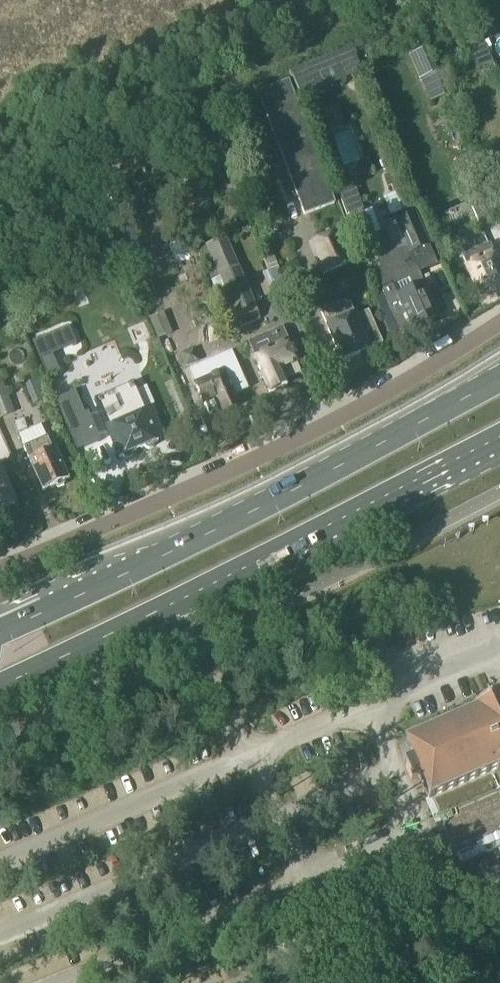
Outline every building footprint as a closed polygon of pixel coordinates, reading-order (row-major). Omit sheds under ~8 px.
[(485,46),(469,53),(470,54),(476,70),(492,64),(485,47),(485,46)] [(305,64),(289,70),(290,75),(294,84),(311,77),(312,79),(317,92),(344,81),(362,74),(355,58),(351,47),(333,54),(332,55),(306,65),(305,64)] [(427,50),(409,57),(415,71),(419,82),(437,74),(432,64),(427,50)] [(289,81),(258,93),(303,217),(334,206),(289,81)] [(329,131),(316,135),(323,153),(335,149),(331,138),(329,131)] [(240,179),(231,183),(239,202),(249,199),(240,179)] [(354,186),(337,192),(338,196),(339,196),(354,237),(357,243),(372,238),(370,232),(370,231),(368,225),(354,186)] [(407,249),(401,251),(388,252),(388,254),(377,255),(381,290),(386,304),(401,338),(439,320),(419,276),(420,276),(419,274),(436,267),(414,216),(396,225),(407,249)] [(322,278),(353,264),(339,231),(307,245),(322,278)] [(205,249),(198,252),(216,293),(224,290),(236,317),(236,316),(241,328),(260,321),(255,309),(257,309),(239,268),(238,269),(229,248),(224,239),(205,247),(205,249)] [(490,244),(461,257),(481,301),(499,293),(499,266),(490,244)] [(113,274),(123,271),(118,258),(108,262),(113,274)] [(288,291),(278,268),(267,273),(263,274),(274,298),(288,291)] [(320,315),(342,363),(383,345),(368,312),(358,317),(357,315),(354,316),(350,307),(339,311),(337,307),(320,315)] [(164,314),(150,320),(158,340),(173,334),(164,314)] [(68,328),(32,344),(46,377),(59,371),(52,357),(76,346),(76,344),(75,345),(69,331),(68,330),(69,330),(68,328)] [(282,330),(247,344),(249,350),(268,394),(269,396),(288,388),(285,382),(300,375),(296,366),(297,365),(282,330)] [(181,355),(180,355),(185,368),(186,369),(199,363),(193,350),(192,350),(190,351),(181,355)] [(217,362),(195,372),(200,385),(195,387),(209,417),(219,412),(221,415),(237,408),(217,362)] [(14,415),(3,384),(0,385),(0,420),(14,415)] [(133,384),(94,401),(107,431),(119,459),(123,458),(127,460),(131,458),(133,453),(144,449),(149,451),(153,449),(155,444),(158,443),(146,414),(133,384)] [(74,396),(56,403),(77,453),(101,443),(88,413),(82,416),(74,396)] [(64,483),(67,482),(54,451),(53,451),(47,438),(46,439),(41,427),(19,436),(24,449),(23,449),(42,493),(55,487),(58,489),(64,486),(64,483)] [(13,504),(0,475),(0,510),(13,504)] [(499,702),(475,712),(476,715),(405,746),(414,765),(407,768),(406,768),(412,781),(420,778),(429,801),(437,818),(441,820),(444,819),(446,825),(444,826),(443,830),(442,831),(443,832),(453,856),(459,870),(491,856),(499,878),(499,702)] [(401,887),(405,897),(424,889),(420,879),(401,887)] [(369,912),(384,905),(380,896),(364,902),(369,912)]
